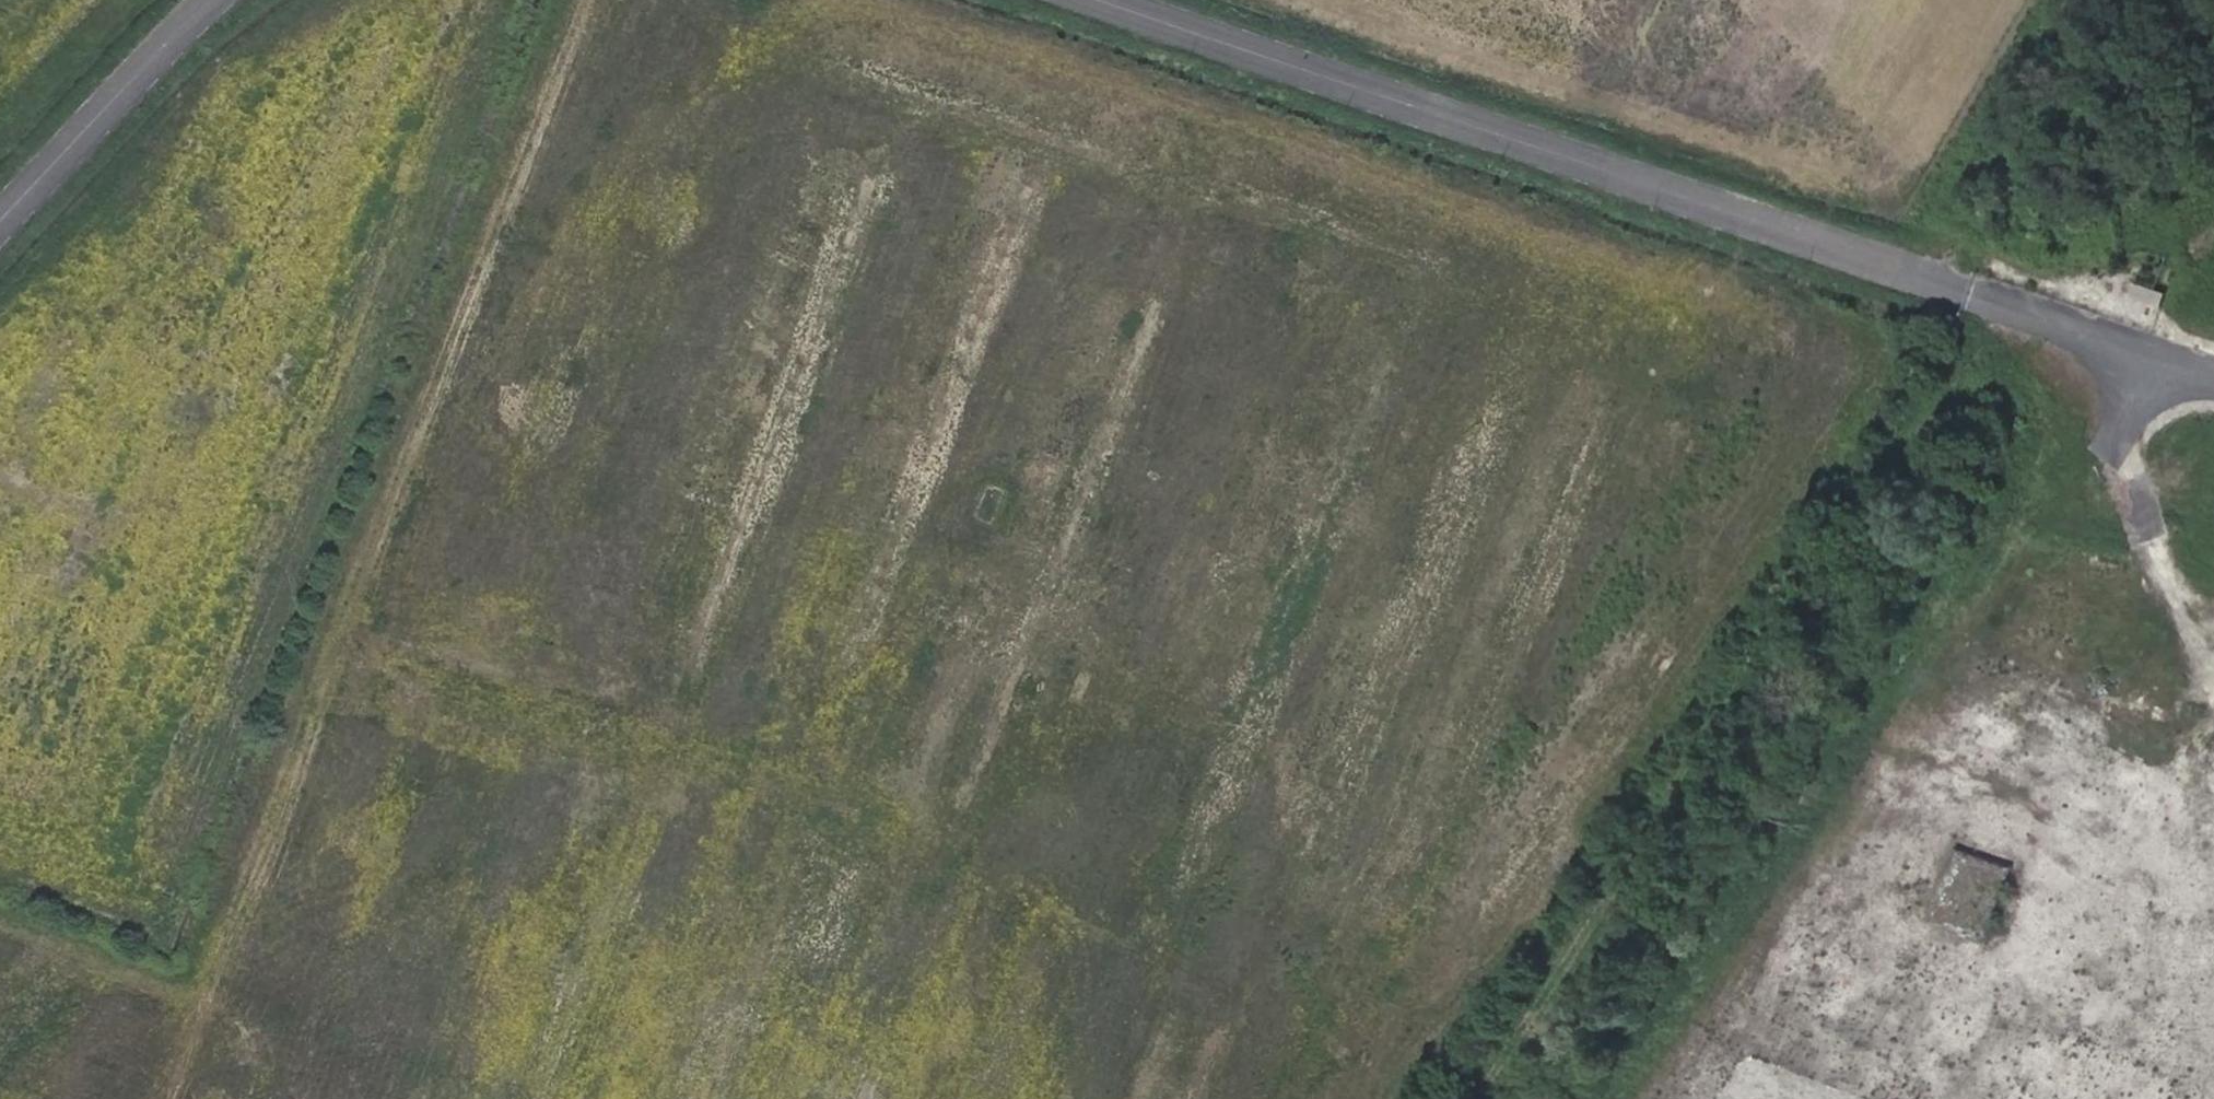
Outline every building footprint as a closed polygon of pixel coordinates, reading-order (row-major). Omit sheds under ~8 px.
[(2162,303),(2164,289),(2133,286),(2132,300),(2162,303)]
